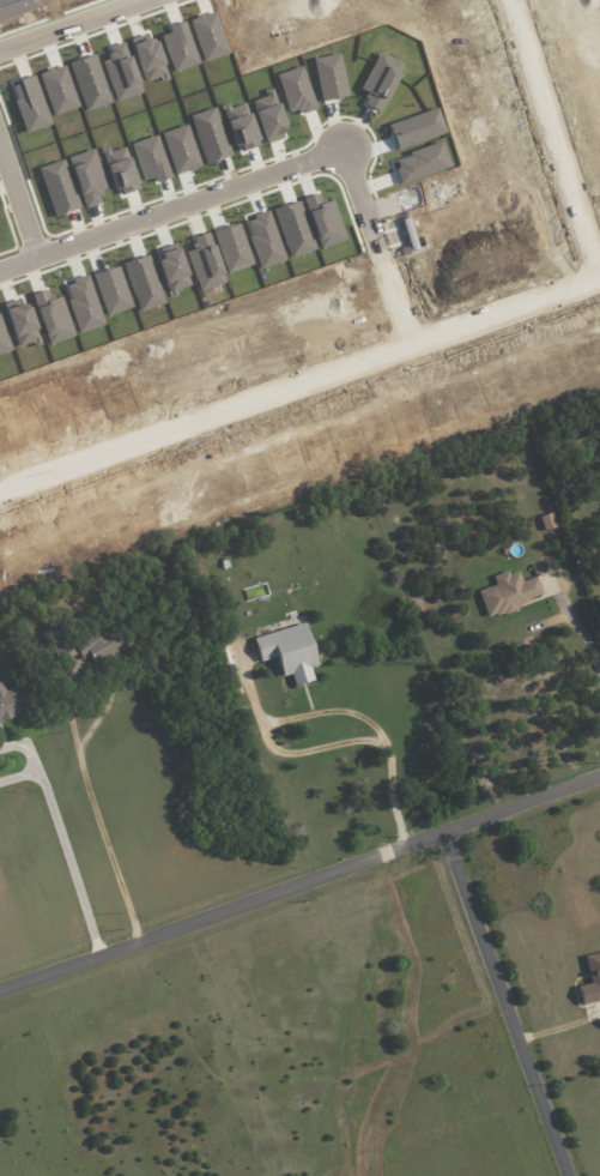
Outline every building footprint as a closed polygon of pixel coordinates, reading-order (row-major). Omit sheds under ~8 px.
[(536,577),(520,581),(517,570),(492,578),(494,585),(477,591),(485,616),(543,598),(536,577)] [(252,637),(259,662),(276,657),(281,677),(290,674),(293,685),(312,680),(308,667),(315,665),(304,623),(252,637)] [(30,709),(21,685),(4,691),(1,683),(0,683),(0,720),(30,709)] [(589,984),(575,987),(579,1005),(599,1001),(599,952),(583,956),(589,984)]
